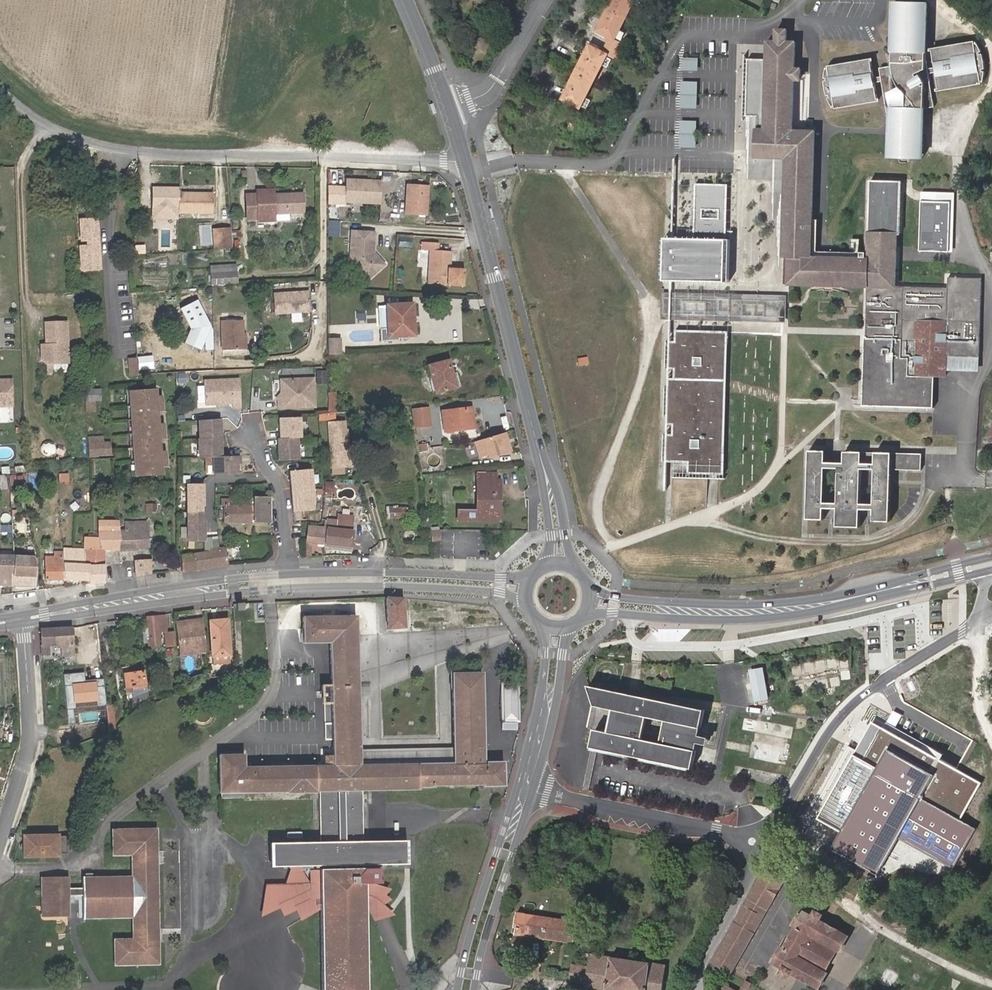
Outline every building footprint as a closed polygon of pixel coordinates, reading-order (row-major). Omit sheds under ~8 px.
[(597,30),(612,37),(615,39),(635,0),(613,0),(597,30)] [(880,67),(881,77),(882,82),(888,116),(891,116),(890,157),(923,159),(925,109),(935,108),(929,74),(928,69),(927,61),(928,3),(894,2),(892,65),(880,67)] [(866,335),(866,339),(863,338),(862,398),(921,400),(921,409),(933,409),(934,378),(944,378),(945,356),(978,357),(979,309),(974,308),(974,299),(980,299),(980,278),(947,277),(946,288),(895,287),(896,233),(899,233),(900,182),(871,181),(868,258),(811,257),(814,132),(793,131),(795,42),(786,42),(787,31),(777,30),(776,42),(768,42),(765,130),(757,130),(756,156),(786,157),(783,256),(789,256),(788,284),(867,286),(866,330),(866,335)] [(615,39),(612,37),(604,52),(607,54),(617,59),(619,57),(621,51),(625,44),(615,39)] [(932,49),(936,67),(937,73),(940,92),(982,85),(984,84),(984,81),(985,78),(986,75),(987,72),(987,69),(987,66),(987,63),(986,59),(985,54),(982,50),(979,45),(976,41),(932,49)] [(604,52),(590,46),(563,98),(581,107),(607,54),(604,52)] [(683,70),(699,70),(700,57),(683,57),(683,70)] [(874,83),(873,78),(870,59),(829,67),(828,69),(827,72),(825,76),(825,80),(824,84),(825,89),(825,91),(826,96),(829,102),(831,106),(834,109),(878,101),(874,83)] [(681,108),(699,108),(699,81),(682,80),(681,108)] [(680,147),(697,147),(698,120),(681,120),(680,147)] [(381,182),(346,180),(345,202),(380,203),(381,182)] [(729,287),(732,186),(695,185),(694,240),(672,240),(671,286),(729,287)] [(427,187),(408,186),(406,213),(426,214),(427,187)] [(213,213),(213,193),(179,193),(179,188),(154,187),(154,208),(179,208),(179,213),(213,213)] [(303,193),(274,195),(265,196),(265,190),(256,190),(257,194),(244,195),(246,219),(258,218),(259,221),(275,219),(275,214),(303,212),(303,193)] [(947,203),(920,203),(919,252),(947,252),(947,203)] [(339,217),(340,206),(330,205),(329,217),(339,217)] [(224,229),(224,238),(233,238),(232,227),(224,228),(224,229)] [(214,229),(214,239),(224,238),(224,229),(214,229)] [(352,237),(351,249),(375,251),(375,239),(376,234),(352,233),(352,237)] [(224,238),(214,239),(215,250),(225,250),(224,238)] [(225,250),(234,249),(233,238),(224,238),(225,250)] [(663,285),(671,286),(672,240),(664,239),(663,285)] [(430,252),(430,255),(452,256),(452,253),(438,252),(439,244),(421,243),(420,251),(430,252)] [(375,251),(351,249),(350,260),(355,262),(360,268),(361,273),(367,281),(386,265),(379,257),(376,257),(374,255),(375,252),(375,251)] [(452,256),(430,255),(428,284),(464,286),(466,271),(451,270),(452,256)] [(789,256),(783,256),(781,327),(782,327),(782,333),(866,335),(866,330),(787,327),(788,284),(789,256)] [(238,272),(237,264),(211,265),(212,273),(238,272)] [(238,283),(238,272),(212,273),(212,284),(238,283)] [(311,293),(276,295),(277,315),(312,313),(311,293)] [(207,301),(199,302),(199,315),(208,314),(207,301)] [(184,314),(191,314),(192,303),(185,303),(184,314)] [(153,317),(152,305),(141,305),(142,318),(153,317)] [(388,332),(380,332),(380,342),(400,341),(399,337),(413,335),(411,305),(386,306),(388,329),(388,332)] [(388,329),(386,306),(378,306),(379,329),(388,329)] [(208,314),(199,315),(200,325),(208,325),(208,314)] [(154,327),(153,317),(142,318),(143,328),(154,327)] [(69,320),(48,321),(49,346),(44,346),(45,357),(50,361),(70,361),(69,320)] [(241,327),(223,328),(223,346),(242,346),(241,327)] [(688,474),(722,474),(727,332),(676,330),(675,344),(669,344),(666,463),(689,464),(688,474)] [(328,339),(328,342),(329,355),(341,354),(340,338),(328,339)] [(139,358),(129,358),(129,376),(139,376),(139,358)] [(448,361),(429,366),(436,393),(455,388),(448,361)] [(166,371),(165,362),(145,365),(146,374),(166,371)] [(11,401),(10,378),(0,379),(0,402),(11,401)] [(283,379),(283,400),(279,400),(279,407),(308,406),(308,405),(315,405),(314,379),(311,378),(283,379)] [(216,404),(222,403),(233,403),(233,407),(241,407),(240,379),(205,381),(205,404),(216,404)] [(85,389),(86,412),(95,411),(95,408),(101,408),(100,388),(85,389)] [(155,389),(130,391),(136,474),(161,472),(161,466),(168,465),(167,449),(160,450),(159,438),(166,437),(165,422),(158,422),(157,411),(164,410),(163,395),(156,395),(155,389)] [(430,427),(427,408),(413,410),(417,437),(424,436),(423,428),(430,427)] [(473,428),(470,408),(442,412),(445,432),(473,428)] [(329,413),(318,414),(318,423),(328,422),(336,422),(335,413),(329,413)] [(301,417),(280,417),(280,438),(299,437),(302,437),(301,417)] [(197,420),(198,438),(199,438),(221,437),(221,418),(197,420)] [(336,422),(328,422),(331,467),(344,466),(345,466),(345,460),(352,452),(352,448),(347,444),(345,443),(345,437),(347,435),(347,431),(345,431),(344,421),(336,422)] [(87,433),(88,456),(104,455),(103,442),(102,432),(87,433)] [(488,458),(510,452),(504,432),(474,442),(479,458),(487,456),(488,458)] [(199,438),(200,456),(213,456),(222,455),(221,437),(199,438)] [(299,437),(280,438),(278,438),(279,459),(299,459),(299,437)] [(103,442),(104,455),(112,454),(111,441),(103,442)] [(889,523),(891,471),(921,472),(922,455),(844,453),(844,464),(824,463),(825,452),(809,451),(807,519),(823,520),(823,509),(837,509),(837,527),(859,528),(860,510),(874,511),(873,522),(889,523)] [(345,460),(345,466),(353,466),(352,452),(345,460)] [(240,455),(222,455),(213,456),(214,473),(241,472),(240,455)] [(24,470),(6,473),(7,480),(24,477),(24,470)] [(311,470),(289,471),(291,494),(292,511),(314,510),(311,470)] [(60,473),(60,481),(70,482),(70,474),(60,473)] [(496,480),(477,480),(477,510),(458,509),(458,519),(499,520),(500,498),(496,498),(496,480)] [(200,482),(187,483),(187,510),(202,510),(202,501),(205,501),(205,482),(200,482)] [(272,522),(272,498),(255,498),(255,499),(255,505),(237,505),(237,499),(221,499),(221,505),(225,506),(224,522),(272,522)] [(158,504),(147,503),(146,512),(157,513),(158,504)] [(396,518),(409,518),(408,508),(396,508),(396,518)] [(202,515),(202,510),(187,510),(187,537),(204,537),(203,516),(202,515)] [(328,521),(327,528),(325,545),(330,545),(351,547),(354,516),(337,515),(336,521),(328,521)] [(119,530),(119,520),(99,521),(99,530),(119,530)] [(125,530),(119,530),(120,549),(134,548),(149,546),(148,522),(126,522),(125,530)] [(309,526),(307,534),(306,544),(306,554),(310,554),(311,543),(325,545),(327,528),(309,526)] [(120,549),(119,530),(99,530),(99,538),(85,538),(85,550),(85,565),(105,565),(105,550),(120,549)] [(441,532),(432,532),(433,540),(441,540),(441,532)] [(226,548),(219,549),(210,550),(210,552),(212,566),(227,564),(226,548)] [(85,565),(85,550),(79,550),(79,553),(63,553),(63,556),(64,580),(88,580),(88,584),(105,583),(105,565),(85,565)] [(196,554),(182,556),(184,570),(197,568),(212,566),(210,552),(196,554)] [(14,556),(0,556),(0,586),(11,586),(14,556)] [(33,557),(14,556),(11,586),(35,586),(35,565),(33,557)] [(64,580),(63,556),(46,557),(46,580),(64,580)] [(137,578),(152,575),(152,560),(135,561),(137,578)] [(405,629),(403,599),(384,598),(387,631),(405,629)] [(164,616),(145,619),(147,629),(142,630),(143,641),(147,640),(148,647),(161,645),(159,630),(165,630),(164,616)] [(319,792),(320,838),(321,861),(321,872),(320,872),(322,989),(366,989),(363,870),(362,870),(362,860),(361,837),(360,791),(419,790),(419,788),(432,788),(433,786),(484,785),(484,787),(503,786),(502,761),(484,762),(482,674),(451,675),(453,764),(360,765),(355,618),(303,618),(303,644),(329,643),(331,684),(321,685),(321,705),(325,705),(326,739),(331,739),(333,755),(323,756),(324,765),(244,767),(243,755),(219,755),(220,794),(287,793),(287,794),(316,794),(316,792),(319,792)] [(211,657),(229,656),(228,620),(209,622),(211,657)] [(204,621),(176,624),(179,649),(205,646),(204,621)] [(57,628),(58,646),(72,645),(71,627),(57,628)] [(40,629),(42,656),(50,655),(50,647),(58,646),(57,628),(40,629)] [(173,631),(164,633),(166,648),(175,646),(173,631)] [(73,657),(72,645),(58,646),(59,652),(64,652),(64,657),(73,657)] [(205,646),(179,649),(180,656),(206,653),(205,646)] [(767,698),(761,669),(750,672),(756,701),(767,698)] [(135,707),(148,701),(146,685),(144,671),(122,674),(125,694),(132,693),(132,700),(135,707)] [(505,683),(504,722),(521,722),(521,683),(505,683)] [(146,685),(148,701),(159,697),(154,684),(146,685)] [(588,747),(693,768),(696,751),(691,750),(696,726),(701,727),(705,710),(583,686),(593,706),(610,710),(605,732),(592,729),(588,747)] [(116,727),(113,704),(107,705),(108,718),(110,732),(116,727)] [(108,718),(107,705),(94,706),(96,719),(108,718)] [(696,751),(701,727),(696,726),(691,750),(696,751)] [(748,758),(785,765),(788,749),(751,742),(748,758)] [(83,890),(83,897),(84,919),(132,918),(133,939),(114,940),(114,965),(155,964),(158,964),(156,830),(112,830),(112,856),(131,856),(131,878),(83,879),(83,890)] [(59,836),(59,834),(23,835),(23,858),(59,857),(59,854),(66,854),(66,845),(66,839),(66,836),(59,836)] [(406,859),(406,836),(361,837),(362,860),(406,859)] [(321,861),(320,838),(270,839),(271,863),(321,861)] [(766,868),(748,899),(767,910),(784,879),(766,868)] [(69,916),(68,898),(68,890),(68,879),(44,879),(45,916),(58,916),(69,916)] [(934,894),(929,898),(933,904),(938,900),(934,894)] [(748,899),(735,921),(754,932),(767,910),(748,899)] [(826,974),(823,972),(836,949),(839,951),(847,937),(819,922),(822,915),(815,911),(812,917),(801,912),(793,925),(796,927),(783,949),(780,947),(772,962),(782,967),(779,973),(787,977),(790,972),(818,988),(826,974)] [(516,928),(516,934),(573,943),(574,935),(576,936),(578,922),(517,913),(514,928),(516,928)] [(735,921),(730,930),(749,942),(754,932),(735,921)] [(749,942),(730,930),(712,961),(731,973),(749,942)] [(586,986),(610,989),(661,989),(665,966),(590,954),(589,966),(572,964),(569,981),(586,984),(586,986)] [(739,987),(744,989),(749,982),(744,979),(739,987)]
